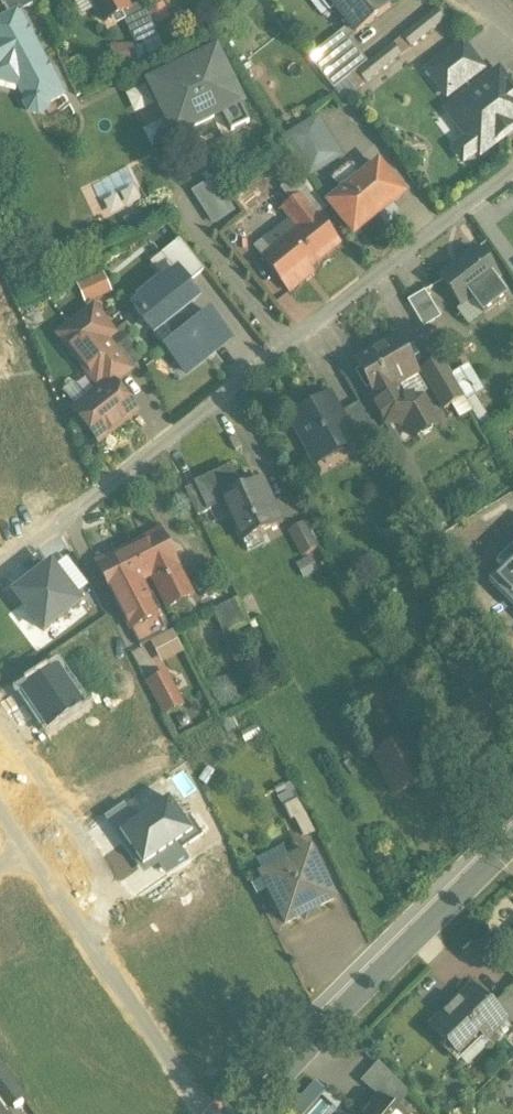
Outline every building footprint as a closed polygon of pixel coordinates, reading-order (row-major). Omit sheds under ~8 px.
[(35,0),(2,0),(11,16),(18,12),(19,13),(36,4),(35,0)] [(105,23),(122,13),(129,9),(124,0),(93,0),(105,23)] [(356,34),(357,35),(391,8),(385,0),(329,0),(356,34)] [(129,9),(122,13),(137,44),(158,34),(142,3),(129,9)] [(163,3),(149,10),(157,26),(170,19),(163,3)] [(0,22),(0,72),(2,71),(18,76),(30,99),(29,103),(33,109),(39,111),(42,109),(45,108),(46,103),(62,95),(62,93),(42,57),(40,58),(26,32),(28,31),(28,30),(19,13),(18,12),(11,16),(0,22)] [(346,37),(314,62),(310,57),(309,58),(334,89),(369,62),(368,62),(367,62),(349,40),(356,34),(349,40),(346,37)] [(464,44),(429,71),(448,96),(483,69),(464,44)] [(135,47),(111,47),(111,65),(135,65),(135,47)] [(214,53),(150,86),(175,136),(223,113),(232,131),(249,123),(214,53)] [(450,111),(481,152),(512,128),(512,92),(499,74),(450,111)] [(311,180),(342,160),(319,122),(287,142),(311,180)] [(379,165),(329,204),(354,235),(403,195),(379,165)] [(327,208),(304,171),(283,187),(294,201),(283,209),(300,230),(281,244),(269,254),(263,259),(290,293),(315,274),(311,269),(341,245),(318,215),(327,208)] [(275,215),(253,233),(269,254),(281,244),(274,235),(284,227),(275,215)] [(205,271),(180,241),(162,255),(177,274),(179,273),(188,285),(205,271)] [(477,250),(440,278),(463,307),(472,300),(483,315),(498,304),(487,288),(499,279),(477,250)] [(177,274),(135,308),(167,348),(197,324),(185,309),(198,298),(188,285),(179,273),(177,274)] [(426,292),(409,301),(424,328),(441,318),(426,292)] [(94,310),(61,336),(98,383),(104,378),(109,384),(113,381),(114,383),(129,371),(106,341),(113,335),(94,310)] [(197,324),(167,348),(187,373),(231,339),(211,314),(197,324)] [(419,372),(398,336),(356,360),(376,396),(377,397),(397,386),(419,373),(419,372)] [(441,359),(419,372),(419,373),(422,371),(444,409),(463,398),(441,359)] [(109,384),(75,411),(99,443),(137,413),(114,383),(113,381),(109,384)] [(397,386),(377,397),(376,396),(375,403),(393,436),(394,436),(387,424),(402,416),(407,417),(418,436),(424,437),(432,432),(434,426),(438,424),(423,398),(404,398),(397,386)] [(339,415),(331,399),(294,420),(317,460),(352,440),(353,440),(339,415)] [(359,404),(339,415),(353,440),(352,440),(360,455),(381,443),(359,404)] [(256,482),(241,490),(231,469),(197,484),(210,511),(225,504),(243,542),(283,523),(268,492),(262,495),(256,482)] [(472,531),(491,562),(501,579),(483,589),(506,629),(512,625),(512,507),(472,531)] [(318,548),(305,523),(290,531),(303,556),(318,548)] [(177,563),(161,531),(129,547),(146,579),(153,575),(171,611),(166,613),(189,657),(201,651),(185,620),(194,616),(185,598),(192,595),(177,564),(177,563)] [(129,547),(98,563),(131,629),(132,629),(141,647),(168,633),(141,581),(146,579),(129,547)] [(83,605),(50,563),(10,594),(43,637),(83,605)] [(60,667),(20,695),(49,737),(89,709),(60,667)] [(396,720),(376,684),(358,693),(378,730),(396,720)] [(404,741),(400,734),(383,744),(387,751),(374,758),(395,796),(427,779),(406,740),(404,741)] [(298,799),(282,807),(290,823),(294,821),(306,814),(298,799)] [(105,820),(141,875),(194,840),(169,802),(138,823),(126,805),(105,820)] [(306,814),(294,821),(302,836),(314,830),(306,814)] [(310,853),(262,877),(286,924),(334,900),(310,853)] [(473,986),(431,1027),(458,1055),(480,1034),(486,1040),(505,1022),(506,1021),(492,1007),(473,986)] [(492,1007),(506,1021),(505,1022),(511,1028),(512,1026),(512,987),(492,1007)] [(379,1097),(365,1113),(399,1113),(379,1097)] [(0,1103),(0,1113),(8,1113),(0,1103)]
